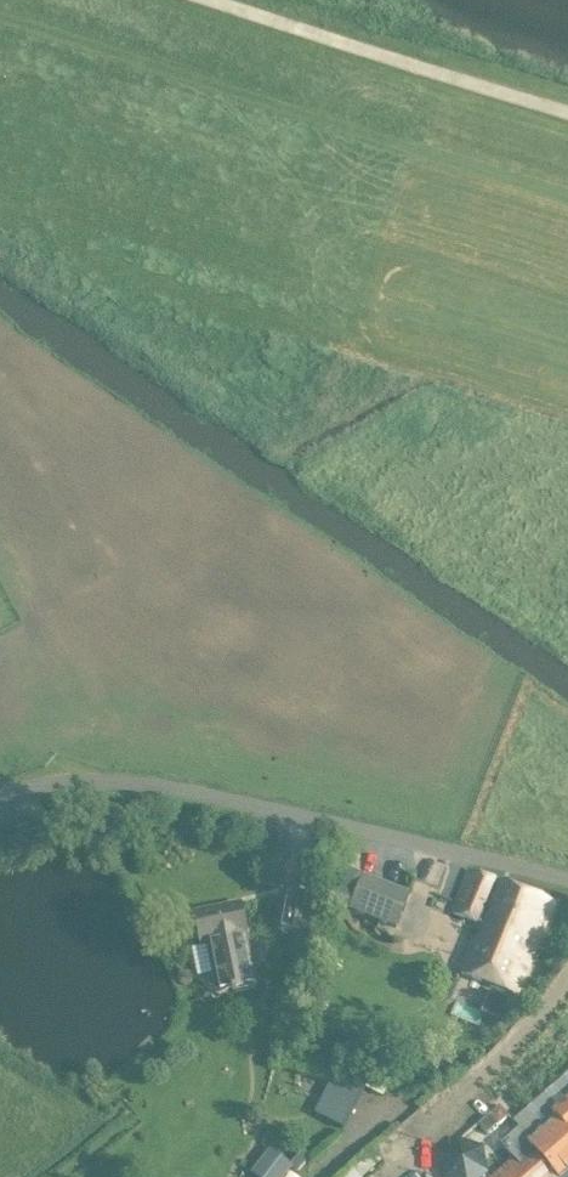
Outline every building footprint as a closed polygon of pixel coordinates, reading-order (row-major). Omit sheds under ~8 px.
[(453,913),(480,924),(461,970),(518,992),(553,904),(470,871),(453,913)] [(410,893),(364,874),(350,909),(396,927),(410,893)] [(286,890),(279,929),(309,934),(316,896),(286,890)] [(256,986),(246,936),(248,935),(241,902),(195,912),(198,926),(193,928),(200,937),(202,945),(209,944),(219,993),(256,986)] [(340,1071),(317,1113),(344,1127),(366,1084),(340,1071)] [(554,1114),(559,1119),(533,1142),(521,1128),(503,1144),(514,1158),(492,1176),(567,1176),(567,1102),(554,1114)] [(440,1154),(445,1176),(482,1176),(490,1171),(484,1145),(460,1137),(440,1154)] [(272,1150),(254,1173),(259,1176),(282,1176),(291,1165),(272,1150)]
